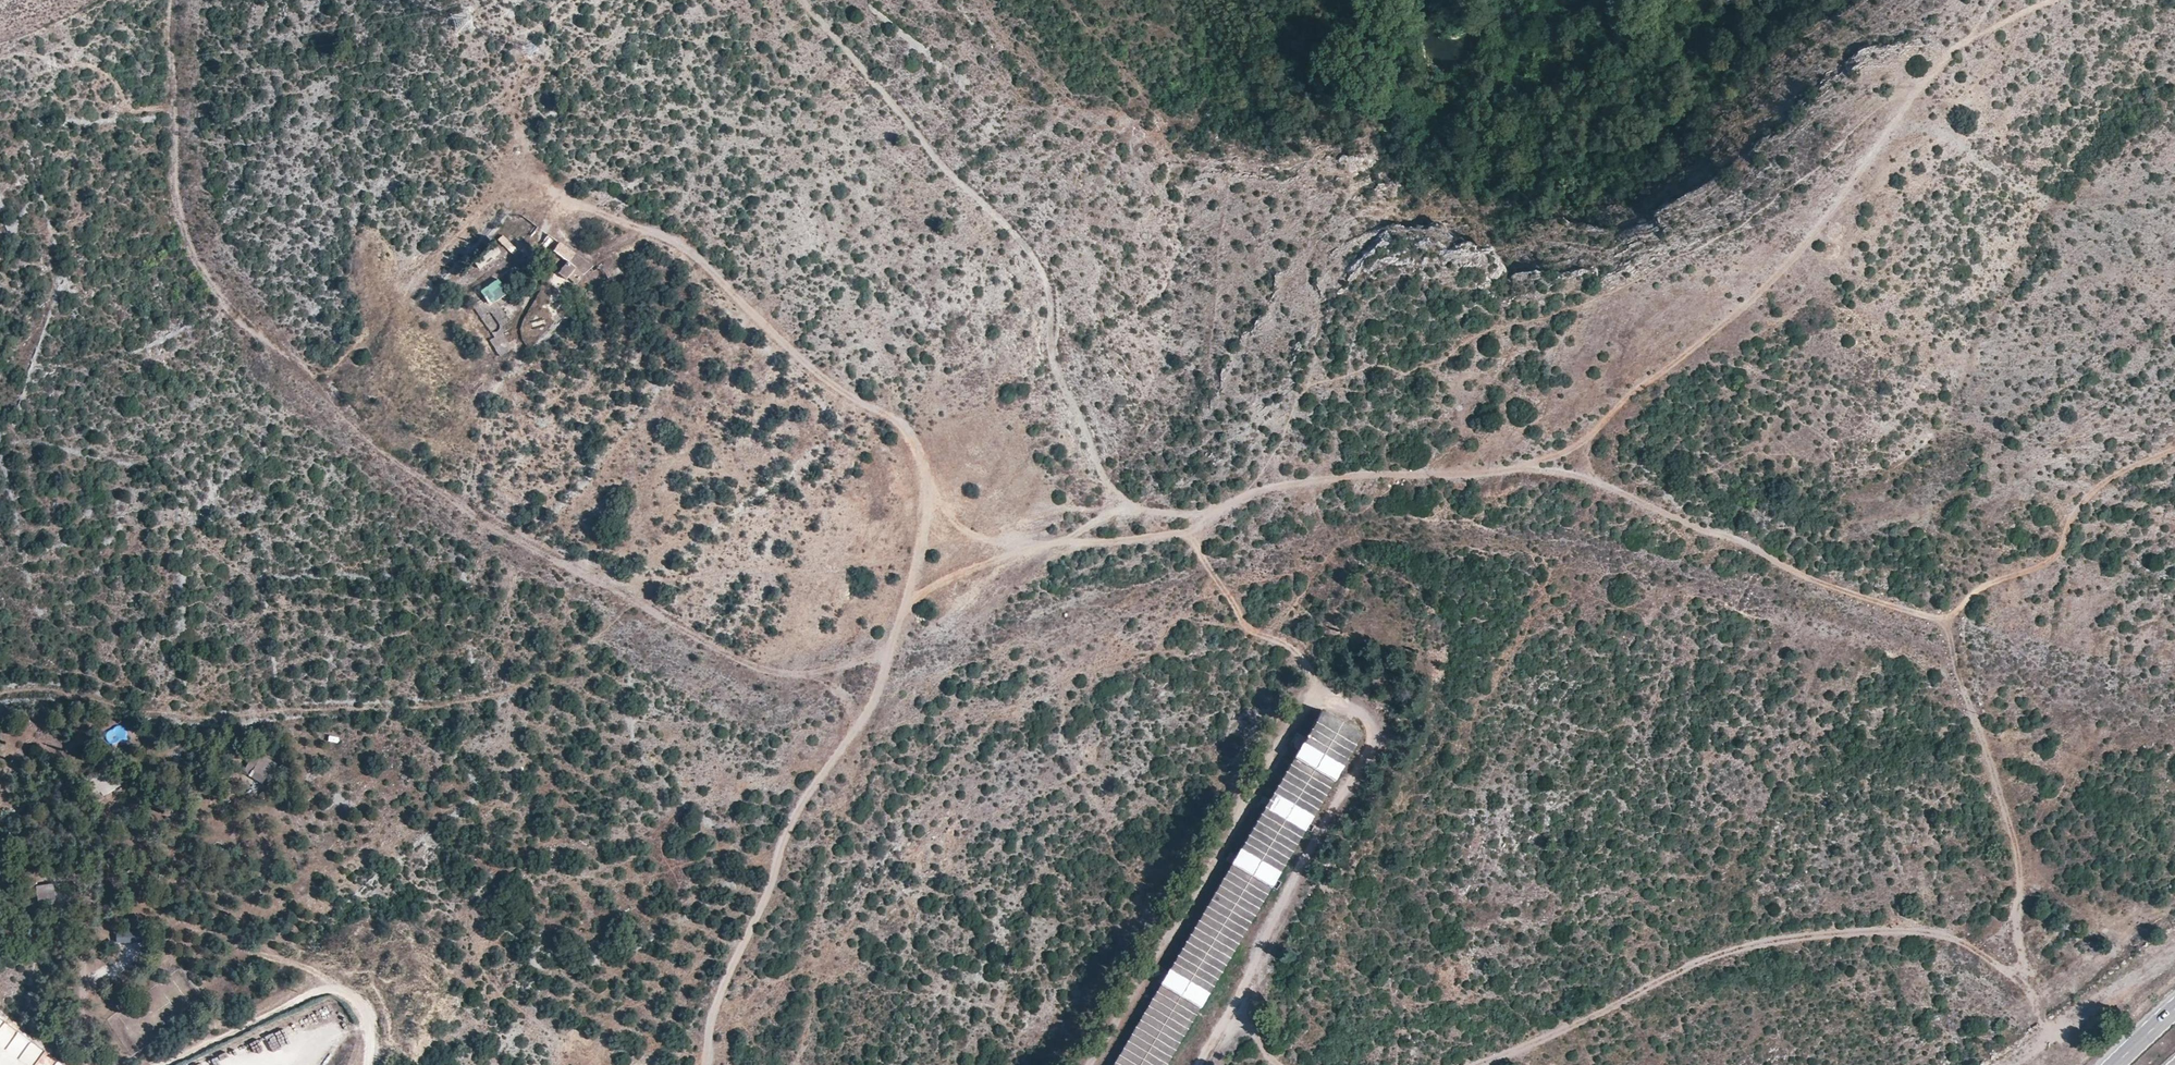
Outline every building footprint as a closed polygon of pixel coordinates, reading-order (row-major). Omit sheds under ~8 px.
[(536,227),(532,236),(539,240),(544,231),(536,227)] [(541,244),(553,251),(558,240),(547,234),(541,244)] [(576,281),(592,265),(582,257),(560,242),(554,250),(568,261),(576,267),(568,276),(576,281)] [(576,267),(568,261),(558,273),(566,278),(568,276),(576,267)] [(510,293),(500,278),(483,290),(491,305),(510,293)] [(489,311),(482,316),(491,330),(498,326),(489,311)] [(1199,1007),(1217,976),(1223,967),(1224,964),(1360,733),(1320,710),(1159,984),(1112,1064),(1165,1064),(1199,1007)] [(112,745),(126,733),(118,724),(104,736),(112,745)] [(246,738),(245,728),(234,728),(235,739),(246,738)] [(248,760),(255,764),(261,752),(255,748),(248,760)] [(268,770),(255,764),(250,774),(263,781),(268,770)] [(120,784),(109,767),(93,778),(104,795),(120,784)] [(131,892),(145,891),(144,878),(131,878),(131,892)] [(41,913),(58,909),(54,883),(47,883),(48,889),(38,890),(41,913)] [(116,930),(116,942),(137,943),(138,931),(116,930)] [(1246,976),(1247,975),(1256,959),(1255,959),(1247,953),(1246,953),(1235,970),(1236,971),(1246,976)] [(1254,984),(1223,967),(1217,976),(1247,994),(1254,984)] [(19,1033),(9,1047),(20,1055),(18,1058),(27,1064),(32,1064),(37,1057),(48,1064),(63,1064),(19,1033)]
